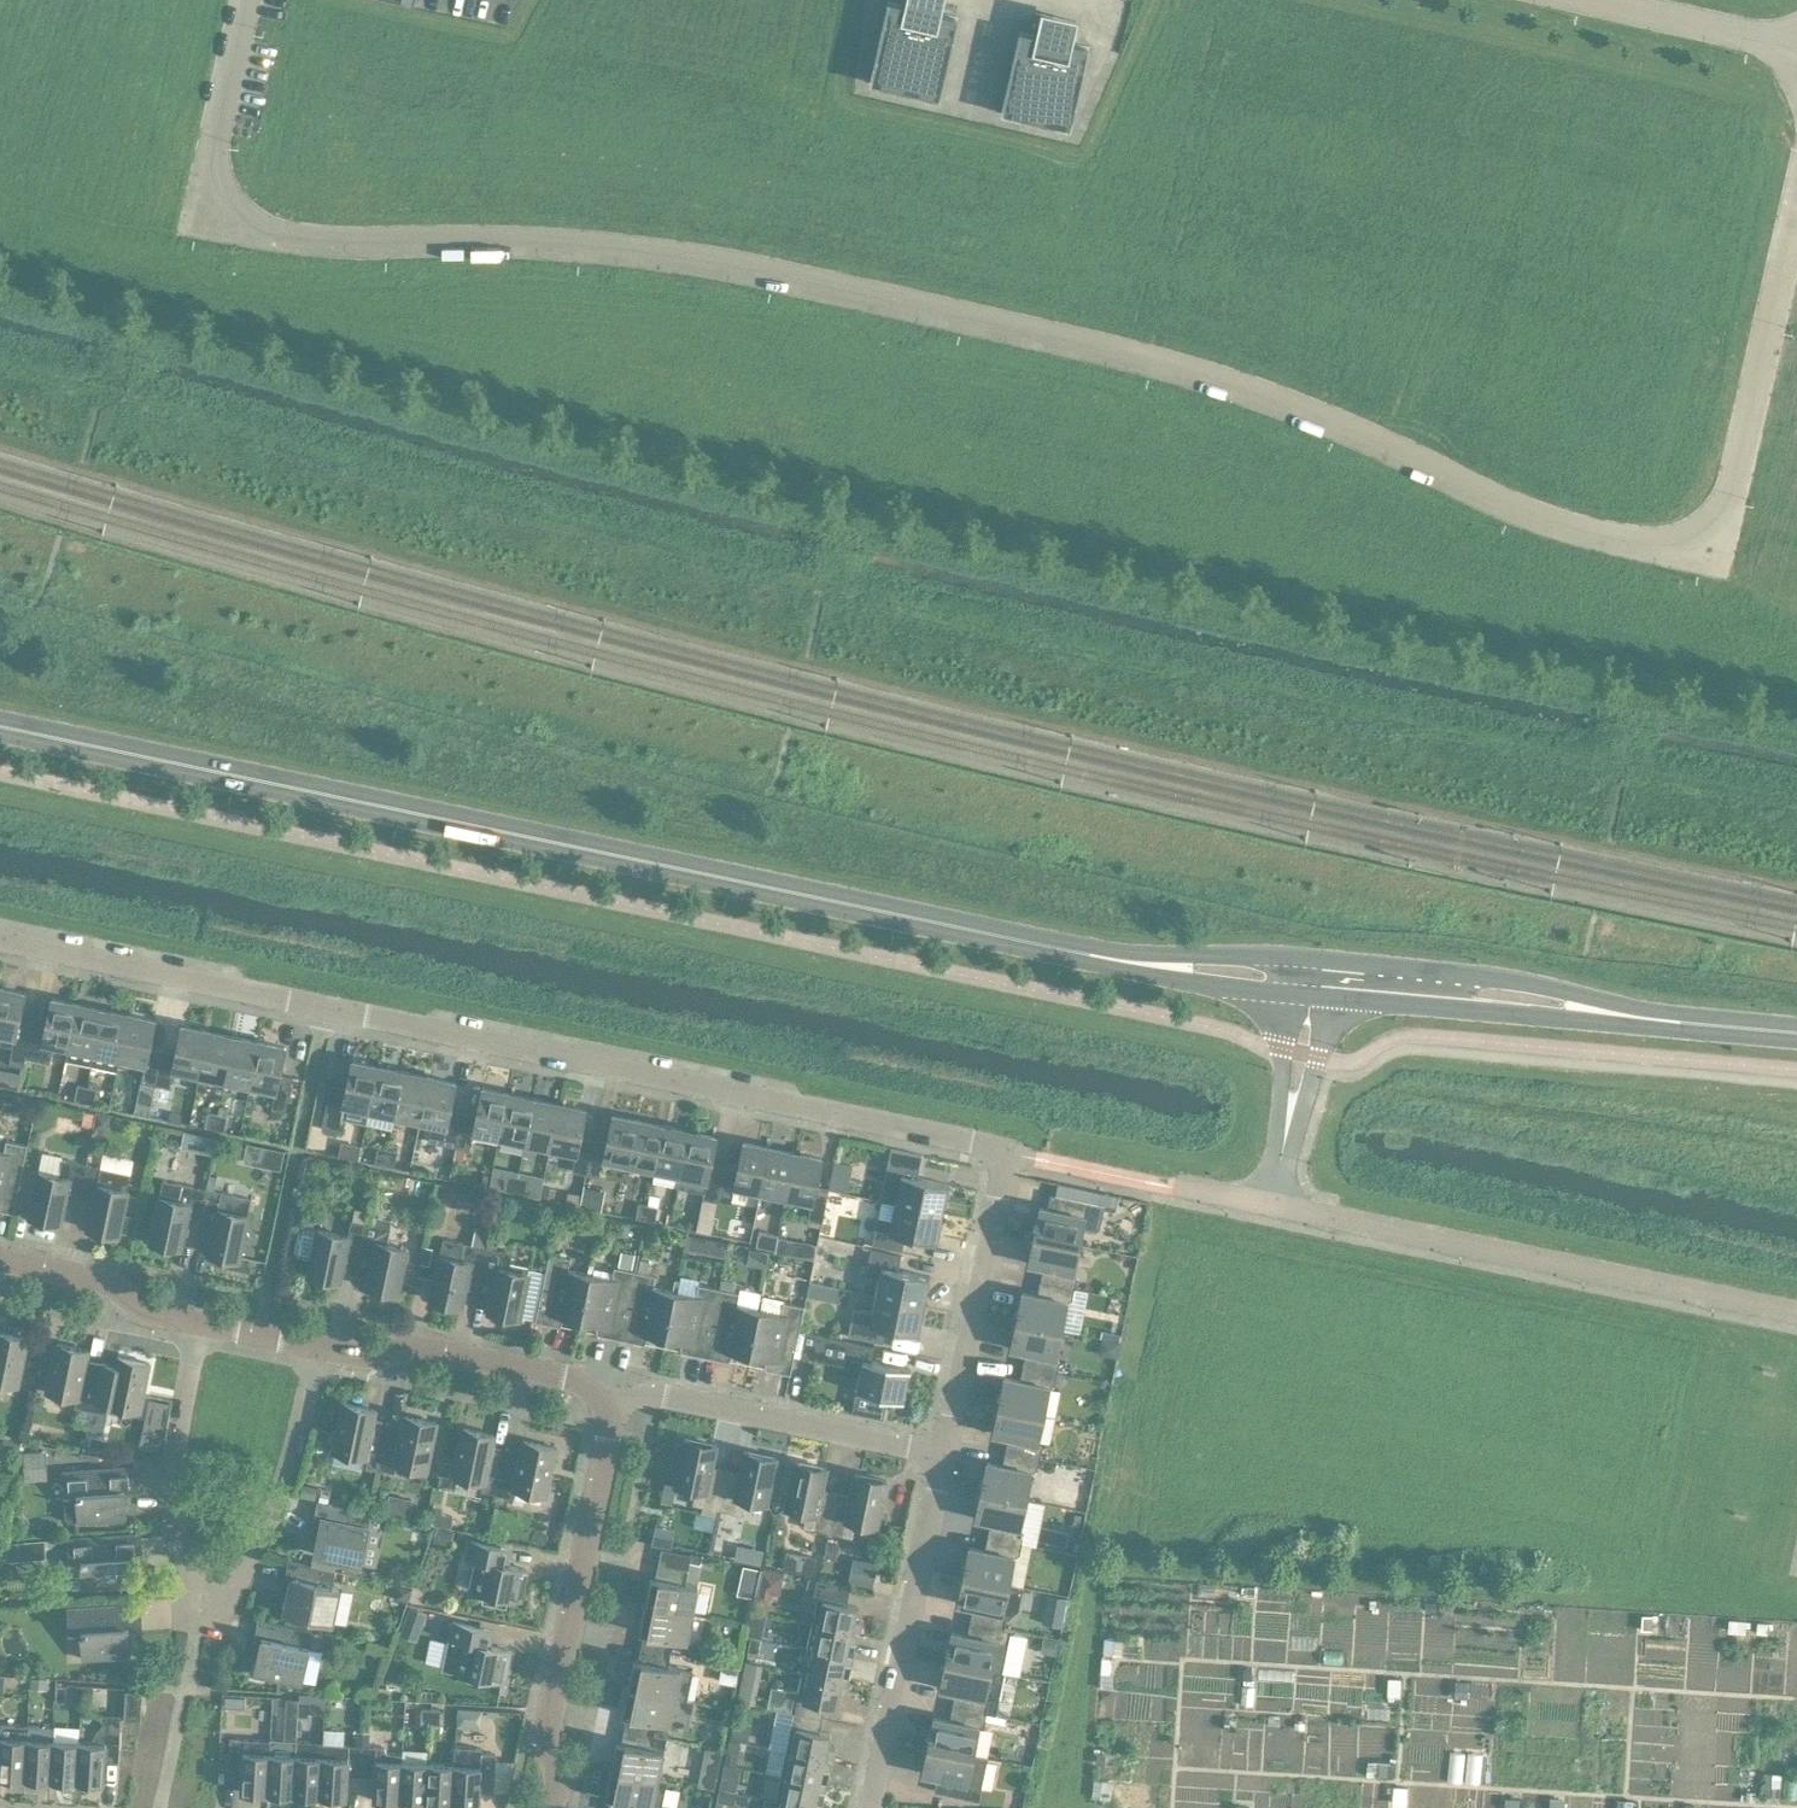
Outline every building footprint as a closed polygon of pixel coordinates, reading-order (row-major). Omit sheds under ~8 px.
[(868,83),(938,99),(957,17),(937,12),(939,3),(942,3),(943,0),(908,0),(907,6),(887,1),(868,83)] [(1073,34),(1075,26),(1039,18),(1038,26),(1040,27),(1038,36),(1018,31),(999,113),(1069,129),(1088,48),(1068,43),(1070,33),(1073,34)] [(17,1025),(23,993),(0,988),(0,1033),(1,1033),(0,1038),(0,1045),(12,1047),(8,1064),(22,1067),(24,1057),(30,1027),(17,1025)] [(54,1044),(68,1047),(77,1004),(50,998),(44,1030),(30,1027),(24,1057),(50,1063),(54,1044)] [(65,1060),(90,1065),(102,1009),(77,1004),(68,1047),(65,1060)] [(119,1057),(127,1015),(102,1009),(90,1065),(116,1071),(119,1057)] [(154,1020),(127,1015),(119,1057),(144,1063),(141,1082),(154,1084),(161,1055),(147,1052),(154,1020)] [(174,1057),(161,1055),(154,1084),(168,1087),(172,1068),(198,1074),(207,1031),(180,1026),(174,1057)] [(223,1079),(232,1036),(207,1031),(198,1074),(195,1088),(205,1090),(208,1076),(223,1079)] [(258,1042),(232,1036),(223,1079),(249,1084),(258,1042)] [(284,1047),(258,1042),(249,1084),(275,1090),(271,1109),(284,1111),(291,1081),(277,1079),(284,1047)] [(368,1109),(377,1066),(351,1061),(344,1093),(329,1089),(320,1129),(337,1132),(340,1118),(363,1123),(364,1123),(365,1123),(368,1109)] [(394,1114),(402,1072),(377,1066),(368,1109),(394,1114)] [(4,1086),(18,1089),(21,1072),(7,1070),(4,1086)] [(419,1120),(428,1077),(402,1072),(394,1114),(419,1120)] [(455,1147),(461,1117),(447,1114),(454,1082),(428,1077),(419,1120),(431,1122),(427,1141),(455,1147)] [(83,1102),(86,1087),(76,1085),(73,1100),(83,1102)] [(96,1089),(86,1087),(83,1102),(93,1104),(96,1089)] [(498,1136),(507,1094),(481,1088),(474,1120),(461,1117),(455,1147),(469,1150),(472,1131),(498,1136)] [(507,1094),(498,1136),(524,1141),(532,1099),(507,1094)] [(549,1147),(558,1104),(532,1099),(524,1141),(549,1147)] [(558,1104),(549,1147),(575,1152),(571,1171),(585,1174),(591,1144),(578,1141),(584,1110),(558,1104)] [(94,1113),(83,1111),(81,1125),(92,1127),(94,1113)] [(213,1129),(216,1114),(207,1112),(204,1127),(213,1129)] [(110,1115),(96,1113),(94,1127),(107,1129),(110,1115)] [(226,1116),(216,1114),(213,1129),(223,1131),(226,1116)] [(629,1163),(638,1121),(611,1115),(605,1147),(591,1144),(585,1174),(599,1177),(603,1158),(629,1163)] [(654,1168),(663,1126),(638,1121),(629,1163),(654,1168)] [(680,1174),(689,1131),(663,1126),(654,1168),(680,1174)] [(189,1132),(183,1131),(180,1147),(186,1148),(189,1132)] [(689,1131),(680,1174),(678,1187),(703,1192),(702,1198),(716,1201),(722,1171),(708,1168),(715,1137),(689,1131)] [(207,1153),(212,1154),(215,1137),(210,1136),(207,1153)] [(12,1213),(26,1145),(5,1141),(3,1152),(0,1152),(0,1210),(12,1213)] [(760,1190),(768,1148),(742,1142),(736,1174),(722,1171),(716,1201),(730,1204),(734,1185),(760,1190)] [(374,1162),(383,1164),(386,1149),(377,1147),(374,1162)] [(465,1149),(455,1147),(453,1157),(463,1159),(465,1149)] [(269,1148),(265,1167),(279,1170),(283,1151),(269,1148)] [(785,1196),(794,1153),(768,1148),(760,1190),(785,1196)] [(879,1200),(894,1203),(941,1213),(947,1184),(916,1177),(921,1155),(890,1148),(879,1200)] [(386,1149),(383,1164),(393,1166),(396,1151),(386,1149)] [(79,1194),(85,1164),(61,1159),(61,1157),(42,1153),(29,1216),(38,1218),(42,1225),(49,1220),(59,1222),(65,1191),(79,1194)] [(794,1153),(785,1196),(811,1201),(807,1220),(821,1223),(827,1193),(814,1190),(820,1158),(794,1153)] [(85,1164),(79,1194),(93,1197),(87,1228),(96,1230),(101,1237),(107,1232),(117,1234),(129,1173),(85,1164)] [(513,1191),(517,1177),(506,1174),(503,1189),(513,1191)] [(517,1177),(513,1191),(524,1194),(527,1179),(517,1177)] [(199,1219),(206,1189),(162,1180),(149,1241),(158,1243),(163,1250),(169,1245),(179,1247),(186,1216),(199,1219)] [(555,1189),(543,1186),(541,1197),(553,1199),(555,1189)] [(583,1186),(579,1207),(594,1210),(598,1189),(583,1186)] [(206,1189),(199,1219),(213,1222),(207,1253),(237,1259),(241,1240),(248,1235),(244,1228),(250,1198),(206,1189)] [(1033,1235),(1078,1244),(1081,1229),(1094,1231),(1099,1228),(1104,1205),(1057,1195),(1054,1210),(1038,1206),(1033,1235)] [(634,1218),(644,1220),(647,1205),(637,1203),(634,1218)] [(935,1242),(941,1213),(894,1203),(890,1220),(875,1217),(870,1244),(901,1250),(904,1235),(935,1242)] [(656,1207),(647,1205),(644,1220),(653,1222),(656,1207)] [(358,1252),(364,1222),(350,1219),(347,1236),(317,1230),(316,1232),(306,1230),(300,1235),(296,1253),(300,1259),(310,1261),(308,1274),(317,1276),(321,1283),(328,1278),(338,1280),(344,1249),(358,1252)] [(358,1252),(372,1255),(366,1286),(375,1288),(380,1295),(386,1290),(396,1292),(405,1248),(386,1244),(389,1227),(364,1222),(358,1252)] [(777,1235),(767,1233),(758,1231),(754,1246),(774,1250),(777,1235)] [(1072,1272),(1078,1244),(1033,1235),(1027,1263),(1042,1266),(1039,1281),(1074,1288),(1076,1277),(1073,1272),(1072,1272)] [(789,1239),(777,1237),(774,1250),(774,1251),(786,1254),(789,1239)] [(480,1277),(486,1247),(442,1238),(429,1299),(439,1301),(443,1308),(450,1304),(460,1306),(466,1274),(480,1277)] [(721,1257),(724,1258),(727,1243),(709,1239),(706,1254),(721,1257)] [(812,1259),(815,1245),(801,1242),(798,1257),(812,1259)] [(431,1249),(423,1247),(420,1263),(428,1265),(431,1249)] [(486,1247),(480,1277),(494,1280),(487,1311),(497,1313),(501,1320),(508,1316),(518,1318),(528,1267),(509,1263),(511,1253),(486,1247)] [(900,1255),(870,1249),(864,1277),(878,1279),(875,1295),(922,1305),(928,1276),(897,1270),(900,1255)] [(620,1252),(618,1265),(631,1268),(634,1255),(620,1252)] [(580,1319),(589,1274),(567,1270),(570,1258),(548,1253),(534,1321),(559,1326),(564,1316),(580,1319)] [(596,1334),(619,1339),(634,1271),(613,1267),(611,1279),(589,1274),(580,1319),(595,1323),(596,1334)] [(648,1334),(664,1337),(673,1292),(651,1287),(654,1275),(634,1271),(619,1339),(643,1344),(648,1334)] [(1074,1288),(1039,1281),(1036,1295),(1021,1292),(1015,1320),(1060,1329),(1066,1301),(1067,1302),(1071,1299),(1074,1288)] [(821,1299),(823,1284),(809,1282),(806,1296),(821,1299)] [(680,1352),(704,1357),(718,1289),(698,1284),(695,1296),(673,1292),(664,1337),(679,1340),(680,1352)] [(802,1286),(790,1284),(787,1299),(799,1302),(802,1286)] [(733,1351),(748,1354),(758,1309),(736,1305),(738,1293),(718,1289),(704,1357),(728,1361),(733,1351)] [(922,1305),(875,1295),(871,1312),(852,1308),(847,1335),(882,1343),(885,1328),(916,1334),(922,1305)] [(758,1309),(748,1354),(764,1358),(764,1369),(789,1374),(803,1306),(782,1302),(780,1314),(758,1309)] [(1025,1351),(1022,1366),(1056,1373),(1058,1362),(1056,1357),(1054,1357),(1060,1329),(1015,1320),(1009,1348),(1025,1351)] [(16,1386),(26,1337),(0,1332),(0,1382),(16,1386)] [(803,1332),(798,1356),(847,1366),(846,1370),(859,1372),(851,1411),(883,1418),(887,1397),(902,1400),(909,1369),(870,1361),(873,1346),(803,1332)] [(1119,1342),(1100,1338),(1097,1353),(1116,1357),(1119,1342)] [(77,1407),(90,1410),(100,1363),(85,1360),(87,1350),(56,1343),(45,1392),(75,1398),(74,1406),(77,1407)] [(100,1363),(90,1410),(86,1430),(102,1433),(108,1405),(138,1411),(148,1362),(117,1356),(114,1367),(100,1363)] [(1056,1373),(1022,1366),(1019,1380),(1003,1377),(997,1405),(1042,1414),(1048,1386),(1049,1387),(1054,1384),(1056,1373)] [(167,1402),(153,1399),(148,1423),(162,1426),(167,1402)] [(377,1469),(386,1423),(372,1420),(374,1409),(342,1403),(332,1452),(362,1458),(360,1466),(377,1469)] [(1007,1436),(1004,1451),(1038,1458),(1041,1447),(1038,1442),(1037,1442),(1042,1414),(997,1405),(991,1433),(1007,1436)] [(386,1423),(377,1469),(393,1473),(395,1465),(425,1471),(435,1422),(404,1415),(401,1426),(386,1423)] [(496,1494),(506,1448),(491,1445),(493,1434),(462,1428),(452,1476),(482,1483),(480,1491),(496,1494)] [(715,1517),(716,1509),(723,1478),(709,1475),(715,1445),(684,1438),(674,1485),(694,1489),(691,1504),(702,1506),(700,1514),(715,1517)] [(19,1441),(6,1439),(3,1452),(16,1454),(19,1441)] [(506,1448),(496,1494),(513,1498),(514,1490),(544,1496),(554,1447),(523,1440),(521,1451),(506,1448)] [(21,1453),(23,1471),(46,1470),(44,1451),(21,1453)] [(723,1478),(716,1509),(742,1515),(745,1500),(765,1504),(775,1457),(743,1451),(737,1481),(723,1478)] [(985,1462),(980,1490),(1025,1499),(1030,1471),(1032,1472),(1036,1469),(1038,1458),(1004,1451),(1001,1465),(985,1462)] [(827,1532),(833,1501),(819,1498),(825,1468),(794,1461),(784,1508),(805,1512),(802,1527),(827,1532)] [(64,1518),(66,1520),(67,1522),(124,1518),(122,1489),(135,1488),(134,1468),(63,1472),(65,1504),(63,1506),(64,1518)] [(833,1501),(827,1532),(852,1538),(855,1523),(876,1527),(885,1480),(854,1474),(848,1504),(833,1501)] [(1019,1527),(1025,1499),(980,1490),(974,1518),(989,1521),(986,1536),(1021,1543),(1023,1532),(1020,1527),(1019,1527)] [(317,1533),(312,1553),(360,1563),(370,1512),(316,1501),(310,1532),(317,1533)] [(410,1509),(385,1504),(383,1514),(408,1519),(410,1509)] [(440,1513),(431,1511),(428,1524),(437,1526),(440,1513)] [(440,1544),(444,1529),(435,1527),(431,1542),(440,1544)] [(650,1544),(670,1548),(672,1536),(653,1532),(650,1544)] [(68,1540),(69,1560),(66,1561),(67,1585),(72,1589),(129,1585),(127,1557),(140,1556),(138,1535),(68,1540)] [(1021,1543),(986,1536),(983,1550),(968,1547),(962,1575),(1007,1584),(1013,1556),(1014,1557),(1019,1554),(1021,1543)] [(510,1566),(513,1550),(469,1541),(466,1557),(477,1559),(471,1590),(483,1593),(481,1601),(505,1606),(507,1598),(519,1600),(526,1569),(510,1566)] [(5,1561),(19,1560),(17,1542),(4,1543),(5,1561)] [(838,1545),(826,1542),(823,1557),(835,1560),(838,1545)] [(749,1547),(746,1561),(759,1564),(762,1550),(749,1547)] [(800,1554),(796,1572),(811,1574),(814,1556),(800,1554)] [(288,1593),(283,1613),(285,1613),(284,1621),(315,1628),(317,1620),(331,1623),(338,1587),(331,1586),(334,1570),(287,1560),(280,1592),(288,1593)] [(644,1605),(691,1614),(697,1587),(684,1584),(687,1570),(657,1564),(654,1578),(649,1577),(644,1605)] [(871,1586),(875,1569),(852,1564),(848,1581),(871,1586)] [(739,1578),(755,1582),(757,1569),(742,1566),(739,1578)] [(783,1572),(763,1569),(759,1591),(779,1595),(783,1572)] [(1007,1584),(962,1575),(956,1603),(972,1606),(969,1621),(1003,1628),(1005,1617),(1018,1610),(1023,1587),(1007,1584)] [(856,1633),(856,1634),(858,1635),(861,1622),(853,1620),(856,1607),(846,1605),(849,1586),(816,1579),(812,1598),(816,1599),(811,1624),(856,1633)] [(396,1585),(392,1598),(407,1602),(411,1589),(396,1585)] [(1066,1598),(1046,1594),(1043,1608),(1063,1612),(1066,1598)] [(140,1626),(138,1605),(68,1610),(69,1630),(80,1630),(82,1658),(129,1655),(127,1627),(140,1626)] [(640,1647),(670,1653),(672,1639),(685,1642),(691,1614),(644,1605),(638,1632),(643,1633),(640,1647)] [(408,1606),(403,1621),(420,1627),(426,1612),(408,1606)] [(750,1611),(747,1624),(763,1627),(766,1614),(750,1611)] [(257,1652),(253,1672),(301,1682),(311,1631),(257,1620),(250,1651),(257,1652)] [(483,1628),(452,1621),(449,1638),(460,1641),(454,1671),(466,1674),(464,1683),(488,1687),(490,1679),(502,1681),(509,1650),(483,1645),(481,1641),(483,1628)] [(1003,1628),(969,1621),(966,1635),(950,1632),(944,1660),(1004,1672),(1001,1672),(1010,1629),(1003,1628)] [(851,1658),(856,1634),(856,1633),(811,1624),(806,1649),(851,1658)] [(759,1639),(749,1637),(746,1651),(756,1653),(759,1639)] [(1053,1655),(1056,1640),(1042,1637),(1039,1652),(1053,1655)] [(670,1653),(640,1647),(637,1660),(632,1659),(627,1687),(674,1696),(683,1698),(689,1671),(667,1666),(670,1653)] [(846,1683),(846,1682),(851,1658),(806,1649),(801,1673),(846,1683)] [(1004,1672),(944,1660),(938,1688),(954,1691),(951,1706),(986,1713),(996,1715),(1004,1672)] [(846,1683),(801,1673),(797,1690),(772,1685),(767,1707),(793,1712),(822,1718),(824,1705),(835,1707),(838,1693),(846,1695),(848,1682),(846,1682),(846,1683)] [(47,1678),(30,1678),(30,1689),(47,1690),(47,1678)] [(55,1685),(54,1700),(63,1701),(64,1686),(55,1685)] [(674,1696),(627,1687),(621,1714),(626,1715),(623,1729),(665,1737),(668,1724),(674,1696)] [(140,1722),(141,1692),(124,1690),(122,1721),(140,1722)] [(288,1700),(287,1716),(297,1716),(298,1701),(288,1700)] [(308,1701),(298,1701),(297,1716),(307,1717),(308,1701)] [(932,1717),(927,1745),(972,1754),(977,1727),(979,1727),(983,1724),(986,1713),(951,1706),(948,1720),(932,1717)] [(419,1724),(429,1724),(430,1709),(420,1708),(419,1724)] [(456,1708),(456,1710),(455,1727),(470,1728),(471,1709),(456,1708)] [(430,1709),(429,1724),(439,1725),(440,1710),(430,1709)] [(819,1732),(822,1718),(793,1712),(785,1751),(830,1760),(830,1761),(832,1762),(834,1749),(826,1747),(829,1734),(819,1732)] [(733,1722),(729,1739),(746,1742),(749,1725),(733,1722)] [(27,1726),(0,1724),(0,1777),(23,1779),(27,1726)] [(23,1779),(49,1780),(52,1740),(27,1739),(28,1726),(27,1726),(23,1779)] [(665,1737),(623,1729),(620,1742),(615,1741),(610,1769),(657,1779),(663,1751),(662,1751),(665,1737)] [(78,1742),(75,1782),(102,1784),(104,1761),(118,1762),(119,1732),(97,1730),(89,1742),(78,1742)] [(354,1746),(362,1746),(363,1732),(355,1731),(354,1746)] [(239,1792),(266,1793),(269,1753),(269,1740),(229,1738),(227,1768),(241,1769),(239,1792)] [(52,1740),(49,1780),(75,1782),(78,1742),(52,1740)] [(738,1742),(730,1740),(725,1764),(734,1765),(738,1742)] [(283,1754),(269,1753),(266,1793),(292,1795),(295,1742),(284,1741),(283,1754)] [(295,1742),(292,1795),(318,1797),(321,1745),(321,1744),(295,1742)] [(339,1746),(321,1745),(318,1797),(345,1798),(346,1776),(360,1776),(362,1746),(340,1745),(339,1746)] [(972,1754),(927,1745),(921,1773),(936,1776),(933,1791),(977,1800),(986,1757),(972,1754)] [(362,1746),(360,1776),(373,1777),(372,1800),(399,1801),(401,1761),(401,1754),(386,1753),(384,1748),(362,1746)] [(454,1747),(453,1764),(451,1805),(477,1806),(478,1792),(492,1793),(495,1754),(484,1753),(484,1749),(454,1747)] [(825,1785),(830,1761),(830,1760),(785,1751),(779,1776),(825,1785)] [(425,1803),(427,1763),(401,1761),(399,1801),(425,1803)] [(425,1803),(451,1805),(453,1764),(427,1763),(425,1803)] [(723,1764),(718,1789),(734,1792),(739,1767),(723,1764)] [(657,1779),(610,1769),(604,1796),(609,1797),(606,1807),(661,1807),(666,1781),(657,1779)] [(825,1785),(779,1776),(774,1800),(812,1807),(820,1807),(825,1785)] [(728,1804),(734,1800),(736,1792),(719,1789),(716,1802),(728,1804)]
